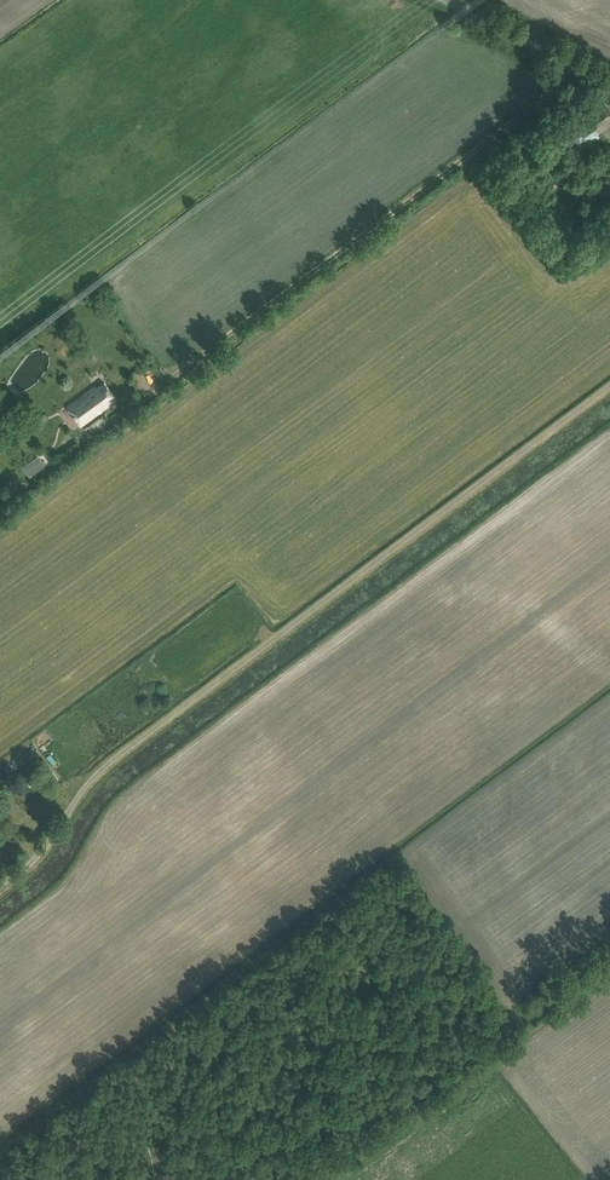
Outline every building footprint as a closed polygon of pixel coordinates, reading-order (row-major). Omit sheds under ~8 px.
[(460,32),(462,27),(449,22),(447,27),(460,32)] [(95,386),(77,400),(67,407),(81,426),(109,405),(108,403),(116,397),(105,382),(97,388),(95,386)] [(39,446),(49,437),(38,427),(29,436),(39,446)] [(13,777),(4,764),(0,766),(0,780),(3,784),(13,777)] [(28,787),(40,783),(39,778),(26,782),(28,787)]
